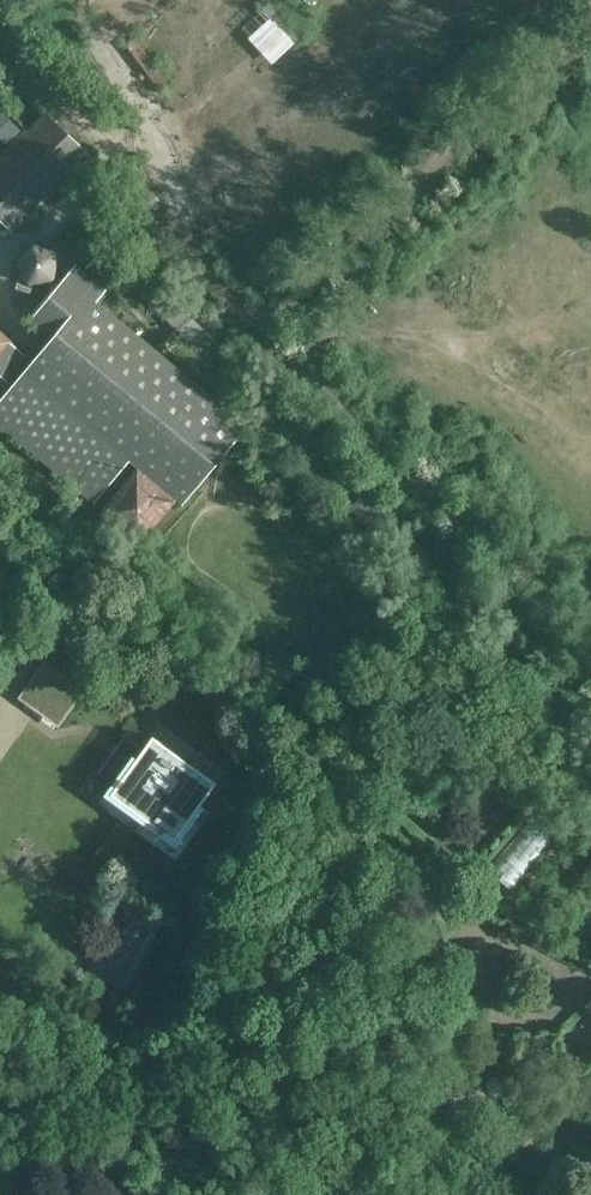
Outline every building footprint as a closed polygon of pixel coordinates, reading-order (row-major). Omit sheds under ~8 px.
[(255,4),(235,25),(261,50),(281,29),(255,4)] [(0,157),(0,218),(14,232),(89,155),(44,111),(0,157)] [(23,242),(20,277),(55,280),(58,245),(23,242)] [(98,300),(107,289),(75,263),(30,317),(52,335),(0,398),(0,425),(93,503),(129,460),(181,504),(247,424),(98,300)] [(144,265),(124,286),(197,358),(218,336),(144,265)] [(0,333),(0,376),(1,377),(22,354),(0,333)] [(98,514),(137,546),(176,499),(136,467),(98,514)] [(429,554),(347,473),(327,493),(410,574),(429,554)] [(23,693),(60,720),(81,691),(44,664),(23,693)] [(229,784),(173,744),(129,804),(185,847),(229,784)] [(569,836),(541,811),(486,872),(514,896),(569,836)]
